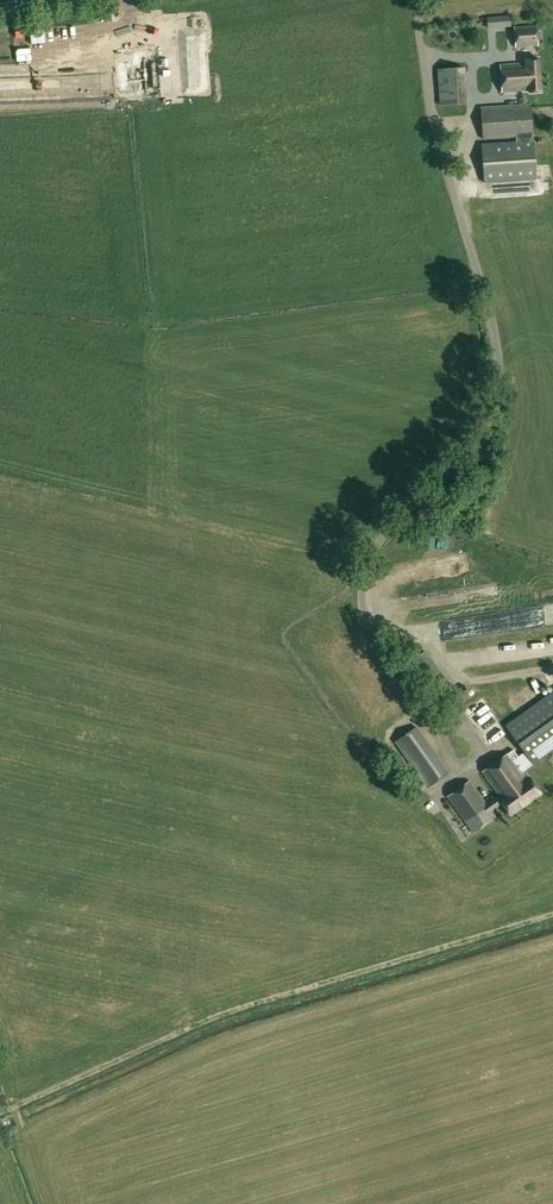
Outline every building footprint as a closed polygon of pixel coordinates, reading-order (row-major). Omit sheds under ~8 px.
[(490,27),(510,25),(510,15),(489,16),(490,27)] [(537,45),(536,25),(513,26),(515,47),(537,45)] [(540,92),(538,58),(524,59),(525,63),(499,64),(501,92),(526,90),(529,92),(540,92)] [(465,102),(463,67),(437,68),(439,104),(465,102)] [(529,104),(480,107),(481,138),(516,136),(516,142),(482,144),(484,180),(534,177),(529,104)] [(511,300),(510,279),(494,280),(495,301),(511,300)] [(552,750),(552,691),(505,725),(524,752),(513,760),(507,753),(482,771),(499,794),(486,803),(469,780),(447,796),(474,833),(496,817),(491,810),(502,803),(510,814),(540,792),(529,777),(526,779),(521,772),(552,750)] [(416,726),(396,741),(428,786),(448,772),(416,726)] [(498,748),(507,742),(503,735),(493,742),(498,748)]
